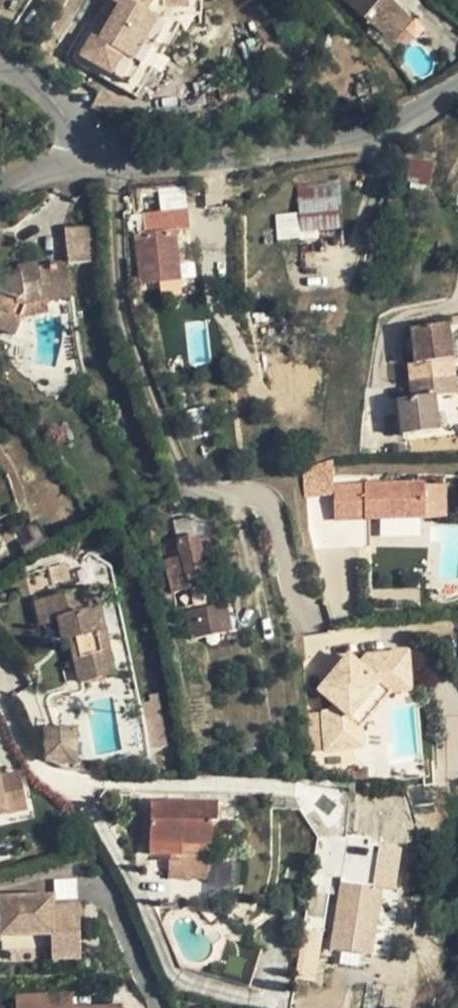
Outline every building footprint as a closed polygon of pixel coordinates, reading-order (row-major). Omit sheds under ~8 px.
[(380,34),(402,10),(392,0),(346,0),(380,34)] [(142,10),(117,45),(135,57),(121,77),(137,88),(144,79),(155,63),(166,47),(172,39),(157,29),(162,22),(142,10)] [(155,63),(144,79),(161,90),(172,75),(155,63)] [(337,183),(298,187),(298,201),(338,198),(337,183)] [(338,198),(298,201),(301,232),(341,229),(338,198)] [(143,214),(144,234),(175,230),(190,229),(187,208),(143,214)] [(96,230),(64,228),(68,264),(98,261),(96,230)] [(144,234),(134,235),(140,285),(180,280),(175,230),(144,234)] [(20,270),(24,298),(18,302),(0,294),(0,316),(1,316),(4,311),(13,316),(17,307),(26,306),(44,303),(47,303),(70,300),(66,267),(39,270),(38,266),(20,270)] [(70,300),(47,303),(48,315),(72,311),(70,300)] [(44,303),(26,306),(27,319),(48,315),(47,303),(44,303)] [(17,307),(13,316),(20,319),(26,306),(17,307)] [(0,319),(0,332),(15,337),(23,320),(20,319),(13,316),(4,311),(1,316),(0,319)] [(408,364),(410,382),(454,376),(452,360),(448,324),(411,329),(412,338),(414,349),(415,363),(408,364)] [(454,376),(410,382),(412,398),(398,400),(403,435),(438,431),(434,396),(455,395),(454,376)] [(364,486),(334,485),(333,518),(364,519),(364,486)] [(444,486),(364,486),(364,519),(369,519),(444,518),(444,486)] [(159,511),(153,514),(157,522),(163,518),(159,511)] [(189,580),(205,577),(202,560),(198,538),(197,538),(194,519),(174,524),(177,541),(181,557),(168,560),(167,560),(173,593),(190,589),(189,580)] [(37,522),(25,529),(32,541),(21,547),(26,557),(37,551),(48,545),(37,522)] [(25,529),(23,524),(11,531),(20,548),(21,547),(32,541),(25,529)] [(144,537),(137,540),(141,548),(147,545),(144,537)] [(168,560),(181,557),(177,541),(165,544),(168,560)] [(187,613),(190,626),(222,620),(219,608),(211,559),(202,560),(205,577),(189,580),(190,589),(194,612),(187,613)] [(94,591),(56,599),(53,585),(67,582),(64,567),(31,574),(37,604),(35,604),(41,626),(59,622),(63,641),(70,640),(80,683),(113,675),(94,591)] [(222,620),(190,626),(192,640),(232,634),(227,606),(219,608),(222,620)] [(407,655),(367,657),(359,666),(350,677),(339,667),(328,680),(319,691),(330,700),(335,705),(329,712),(322,712),(325,750),(352,748),(350,718),(379,684),(410,681),(407,655)] [(359,666),(349,657),(339,667),(350,677),(359,666)] [(410,681),(379,684),(350,718),(352,748),(362,748),(361,727),(390,693),(411,692),(410,681)] [(150,705),(142,706),(148,753),(165,750),(157,697),(149,699),(150,705)] [(335,705),(330,700),(322,712),(329,712),(335,705)] [(77,763),(76,730),(44,730),(45,753),(77,767),(77,763)] [(90,763),(77,763),(77,767),(78,771),(92,772),(90,763)] [(27,810),(20,773),(0,777),(0,815),(27,810)] [(169,792),(151,792),(151,804),(168,804),(169,792)] [(168,804),(151,804),(149,854),(181,856),(182,846),(211,846),(211,823),(217,824),(217,806),(168,804)] [(383,885),(396,887),(402,845),(372,841),(371,856),(343,852),(331,948),(374,953),(383,885)] [(210,856),(211,846),(182,846),(181,856),(181,859),(211,860),(210,856)] [(240,865),(215,863),(213,901),(239,888),(240,865)] [(52,935),(80,934),(79,904),(53,905),(53,896),(0,898),(0,920),(1,937),(52,935)] [(80,934),(52,935),(53,961),(81,959),(80,934)] [(262,950),(226,940),(214,977),(249,988),(262,950)]
